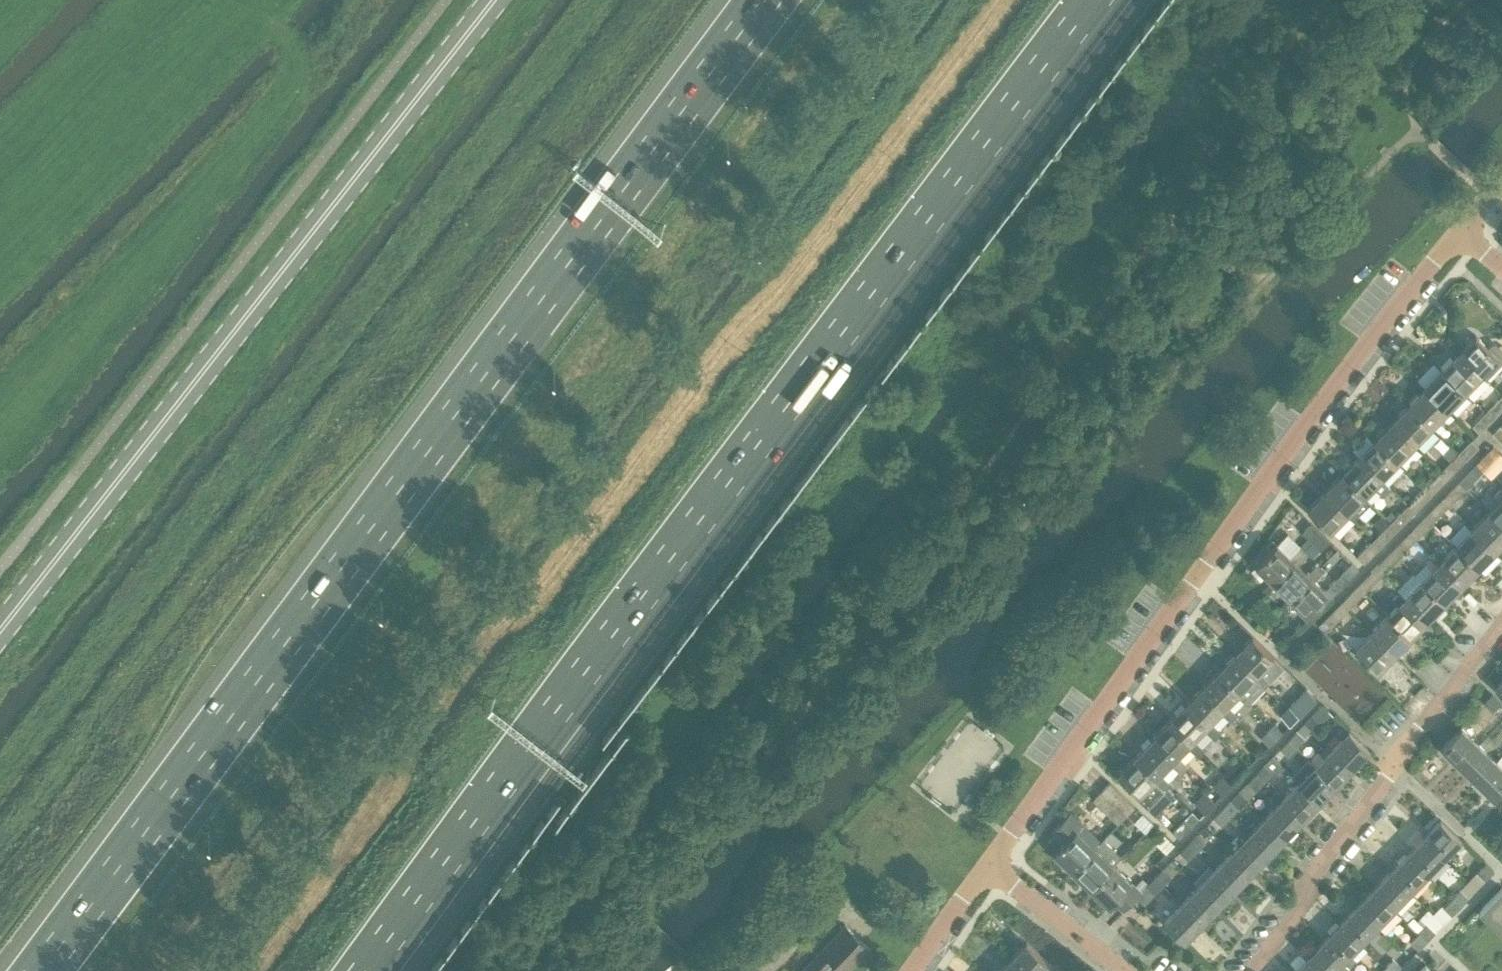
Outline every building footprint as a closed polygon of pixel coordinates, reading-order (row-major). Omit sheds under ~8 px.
[(1475,333),(1458,350),(1481,373),(1481,374),(1485,378),(1501,361),(1501,350),(1497,345),(1496,344),(1495,344),(1493,344),(1492,344),(1491,344),(1490,345),(1489,346),(1475,333)] [(1464,391),(1481,374),(1481,373),(1458,350),(1441,368),(1464,391)] [(1448,408),(1464,391),(1441,368),(1424,385),(1448,408)] [(1431,425),(1448,408),(1424,385),(1407,403),(1431,425)] [(1501,408),(1501,394),(1485,411),(1492,418),(1501,408)] [(1414,443),(1431,425),(1407,403),(1391,420),(1414,443)] [(1478,432),(1492,418),(1485,411),(1472,425),(1478,432)] [(1397,461),(1414,443),(1391,420),(1373,438),(1397,461)] [(1499,425),(1492,432),(1501,441),(1501,427),(1499,425)] [(1381,477),(1397,461),(1373,438),(1357,454),(1381,477)] [(1466,459),(1478,446),(1471,439),(1458,451),(1466,459)] [(1482,470),(1500,452),(1492,445),(1474,463),(1482,470)] [(1449,477),(1466,459),(1458,451),(1441,469),(1449,477)] [(1340,472),(1364,495),(1373,485),(1383,494),(1390,487),(1381,477),(1357,454),(1350,462),(1347,461),(1343,466),(1343,469),(1340,472)] [(1466,487),(1482,470),(1474,463),(1458,480),(1466,487)] [(1432,494),(1449,477),(1441,469),(1424,487),(1432,494)] [(1354,519),(1361,511),(1354,505),(1364,495),(1340,472),(1323,489),(1347,512),(1354,519)] [(1449,504),(1466,487),(1458,480),(1442,497),(1449,504)] [(1499,486),(1493,493),(1498,498),(1488,509),(1501,522),(1501,489),(1499,486)] [(1415,511),(1424,502),(1432,494),(1424,487),(1407,503),(1415,511)] [(1330,530),(1331,529),(1347,512),(1323,489),(1306,507),(1330,530)] [(1431,522),(1449,504),(1442,497),(1424,515),(1431,522)] [(1399,528),(1415,511),(1407,503),(1396,515),(1391,510),(1386,514),(1392,520),(1391,521),(1399,528)] [(1501,541),(1501,522),(1488,509),(1472,526),(1495,548),(1501,541)] [(1415,539),(1431,522),(1424,515),(1408,532),(1415,539)] [(1382,546),(1399,528),(1391,521),(1374,538),(1382,546)] [(1311,540),(1320,531),(1311,522),(1302,531),(1311,540)] [(1478,566),(1495,548),(1472,526),(1454,544),(1478,566)] [(1321,549),(1329,540),(1320,531),(1311,540),(1321,549)] [(1398,556),(1415,539),(1408,532),(1391,549),(1398,556)] [(1254,563),(1272,581),(1294,558),(1297,561),(1307,551),(1300,545),(1296,549),(1294,550),(1282,538),(1277,544),(1275,541),(1254,563)] [(1364,563),(1382,546),(1374,538),(1357,556),(1364,563)] [(1438,561),(1461,584),(1478,566),(1454,544),(1438,561)] [(1381,573),(1398,556),(1391,549),(1374,567),(1381,573)] [(1431,568),(1421,578),(1444,601),(1446,599),(1449,602),(1457,594),(1454,591),(1461,584),(1438,561),(1431,554),(1424,562),(1431,568)] [(1294,558),(1272,581),(1289,597),(1311,575),(1314,579),(1324,568),(1317,561),(1307,572),(1297,561),(1294,558)] [(1330,596),(1342,585),(1357,567),(1351,561),(1335,578),(1325,589),(1314,579),(1311,575),(1289,597),(1307,615),(1328,594),(1330,596)] [(1365,590),(1381,573),(1374,567),(1358,583),(1365,590)] [(1428,618),(1444,601),(1421,578),(1404,596),(1428,618)] [(1348,608),(1365,590),(1358,583),(1341,601),(1348,608)] [(1420,626),(1428,618),(1404,596),(1398,590),(1392,597),(1398,603),(1388,613),(1411,635),(1413,633),(1416,637),(1424,629),(1420,626)] [(1331,625),(1348,608),(1341,601),(1324,618),(1331,625)] [(1394,653),(1411,635),(1388,613),(1371,630),(1394,653)] [(1325,631),(1331,625),(1324,618),(1318,624),(1325,631)] [(1377,670),(1394,653),(1371,630),(1354,648),(1377,670)] [(1252,635),(1235,653),(1256,673),(1253,677),(1264,687),(1284,666),(1252,635)] [(1235,653),(1218,670),(1240,690),(1236,694),(1247,704),(1264,687),(1253,677),(1256,673),(1235,653)] [(1218,670),(1202,687),(1223,707),(1219,711),(1230,721),(1237,714),(1226,704),(1236,694),(1240,690),(1218,670)] [(1202,687),(1185,704),(1206,725),(1203,728),(1213,739),(1220,731),(1210,721),(1219,711),(1223,707),(1202,687)] [(1307,688),(1290,706),(1299,715),(1316,697),(1307,688)] [(1493,710),(1501,701),(1493,693),(1484,701),(1493,710)] [(1305,720),(1313,729),(1320,722),(1330,712),(1322,703),(1312,713),(1305,720)] [(1185,704),(1168,721),(1189,742),(1186,745),(1197,756),(1204,749),(1193,738),(1203,728),(1206,725),(1185,704)] [(1280,715),(1290,725),(1299,715),(1290,706),(1280,715)] [(1168,721),(1152,739),(1173,759),(1169,763),(1180,773),(1188,765),(1177,755),(1186,745),(1189,742),(1168,721)] [(1260,736),(1270,745),(1282,732),(1273,723),(1260,736)] [(1332,747),(1352,767),(1370,749),(1349,729),(1349,730),(1345,726),(1337,734),(1341,738),(1332,747)] [(1462,726),(1442,745),(1460,762),(1479,742),(1462,726)] [(1288,738),(1297,746),(1305,738),(1297,729),(1288,738)] [(1280,747),(1289,755),(1297,746),(1288,738),(1280,747)] [(1152,739),(1135,756),(1156,776),(1153,780),(1163,790),(1170,783),(1159,773),(1169,763),(1173,759),(1152,739)] [(1479,742),(1460,762),(1477,779),(1496,759),(1479,742)] [(1315,764),(1335,784),(1352,767),(1332,747),(1328,743),(1320,751),(1324,755),(1315,764)] [(1263,781),(1272,772),(1279,773),(1285,768),(1271,755),(1255,773),(1263,781)] [(1127,783),(1125,785),(1147,807),(1163,790),(1153,780),(1156,776),(1135,756),(1118,773),(1127,783)] [(1298,782),(1319,801),(1335,784),(1315,764),(1308,757),(1291,775),(1298,782)] [(1477,779),(1494,796),(1501,788),(1501,765),(1496,759),(1477,779)] [(1246,781),(1255,790),(1263,781),(1255,773),(1246,781)] [(1213,785),(1222,794),(1232,784),(1223,775),(1213,785)] [(1101,791),(1127,816),(1135,807),(1109,782),(1101,791)] [(1282,799),(1302,819),(1319,801),(1298,782),(1282,799)] [(1092,799),(1118,825),(1127,816),(1101,791),(1092,799)] [(1195,803),(1205,812),(1214,802),(1205,793),(1195,803)] [(1221,807),(1230,816),(1238,807),(1230,799),(1221,807)] [(1265,816),(1285,836),(1302,819),(1282,799),(1265,816)] [(1213,816),(1221,824),(1230,816),(1221,807),(1213,816)] [(1192,811),(1172,831),(1179,838),(1199,818),(1192,811)] [(1054,852),(1072,870),(1100,840),(1070,812),(1052,831),(1064,842),(1054,852)] [(1248,834),(1268,853),(1285,836),(1265,816),(1248,834)] [(1444,856),(1462,838),(1441,818),(1424,836),(1444,856)] [(1199,830),(1206,837),(1211,831),(1204,825),(1199,830)] [(1188,842),(1196,850),(1205,842),(1196,833),(1188,842)] [(1231,851),(1251,871),(1268,853),(1248,834),(1231,851)] [(1427,873),(1444,856),(1424,836),(1407,853),(1427,873)] [(1072,870),(1090,887),(1112,864),(1121,855),(1103,838),(1100,840),(1072,870)] [(1179,851),(1188,859),(1196,850),(1188,842),(1179,851)] [(1215,868),(1235,888),(1251,871),(1231,851),(1215,868)] [(1410,891),(1427,873),(1407,853),(1390,870),(1410,891)] [(1476,888),(1494,870),(1485,862),(1468,880),(1476,888)] [(1135,896),(1140,891),(1148,883),(1143,878),(1135,886),(1112,864),(1090,887),(1108,904),(1113,899),(1123,909),(1135,896)] [(1154,877),(1163,885),(1171,876),(1162,868),(1154,877)] [(1198,886),(1218,905),(1235,888),(1215,868),(1198,886)] [(1393,908),(1410,891),(1390,870),(1373,888),(1393,908)] [(1146,885),(1154,894),(1163,885),(1154,877),(1146,885)] [(1460,905),(1476,888),(1468,880),(1451,897),(1460,905)] [(1181,903),(1201,923),(1218,905),(1198,886),(1181,903)] [(1501,886),(1480,908),(1501,930),(1501,886)] [(1377,925),(1393,908),(1373,888),(1356,905),(1377,925)] [(1443,922),(1460,905),(1451,897),(1435,915),(1443,922)] [(1181,903),(1163,921),(1184,941),(1201,923),(1181,903)] [(1360,942),(1377,925),(1356,905),(1339,922),(1360,942)] [(1406,907),(1401,913),(1408,920),(1413,914),(1406,907)] [(1148,935),(1158,924),(1146,912),(1135,923),(1148,935)] [(1443,922),(1435,915),(1434,914),(1425,922),(1427,923),(1418,932),(1426,940),(1443,922)] [(1360,942),(1339,922),(1322,939),(1343,960),(1350,967),(1358,958),(1351,951),(1360,942)] [(869,947),(844,923),(799,970),(845,970),(869,947)] [(1417,949),(1426,940),(1418,932),(1409,941),(1417,949)] [(1343,960),(1322,939),(1305,957),(1320,970),(1332,970),(1343,960)] [(1047,960),(1026,940),(1008,958),(1022,970),(1037,970),(1047,960)] [(1305,957),(1291,970),(1320,970),(1305,957)] [(1008,958),(996,970),(1022,970),(1008,958)] [(1400,967),(1391,958),(1384,966),(1389,970),(1395,970),(1400,967)]
